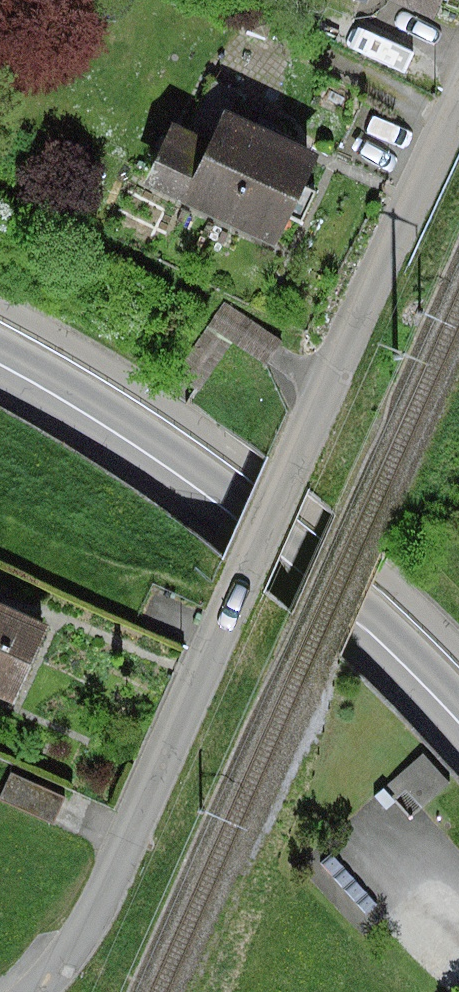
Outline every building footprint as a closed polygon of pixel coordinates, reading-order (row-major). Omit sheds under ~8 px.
[(436,20),(445,0),(389,0),(436,20)] [(206,154),(165,136),(141,187),(279,251),(319,163),(227,121),(239,93),(215,82),(197,121),(217,130),(206,154)] [(17,703),(51,626),(0,603),(0,696),(17,703)] [(450,784),(423,753),(384,787),(396,800),(407,790),(423,808),(450,784)] [(11,773),(0,799),(0,802),(54,826),(66,797),(11,773)]
